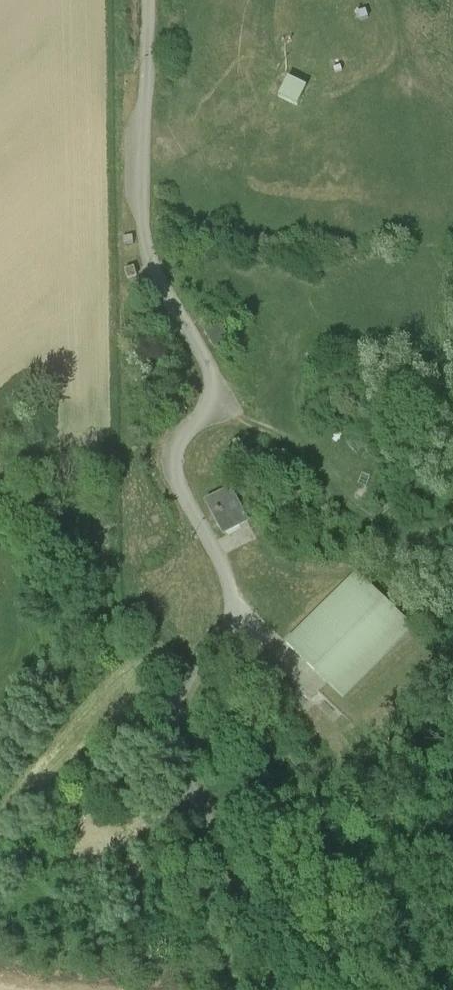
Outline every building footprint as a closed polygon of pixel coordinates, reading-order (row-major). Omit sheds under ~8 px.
[(301,115),(309,96),(289,87),(281,106),(301,115)] [(249,524),(231,490),(204,504),(222,538),(249,524)] [(415,634),(357,576),(288,646),(346,704),(415,634)]
